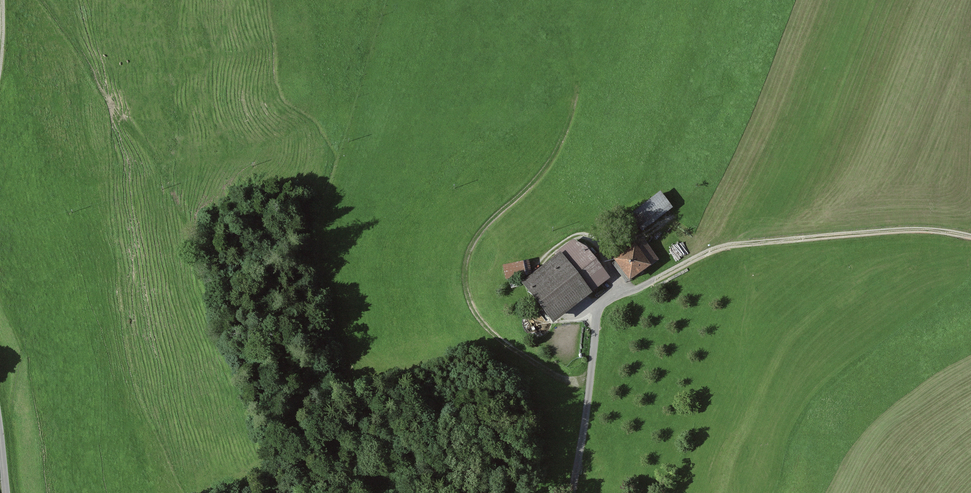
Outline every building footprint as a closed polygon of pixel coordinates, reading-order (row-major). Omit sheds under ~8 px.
[(660,192),(629,216),(642,233),(673,209),(660,192)] [(557,257),(522,284),(553,326),(593,295),(592,294),(610,279),(587,249),(573,240),(555,255),(557,257)] [(643,240),(614,262),(630,283),(659,261),(643,240)] [(529,261),(503,267),(506,281),(532,275),(529,261)]
